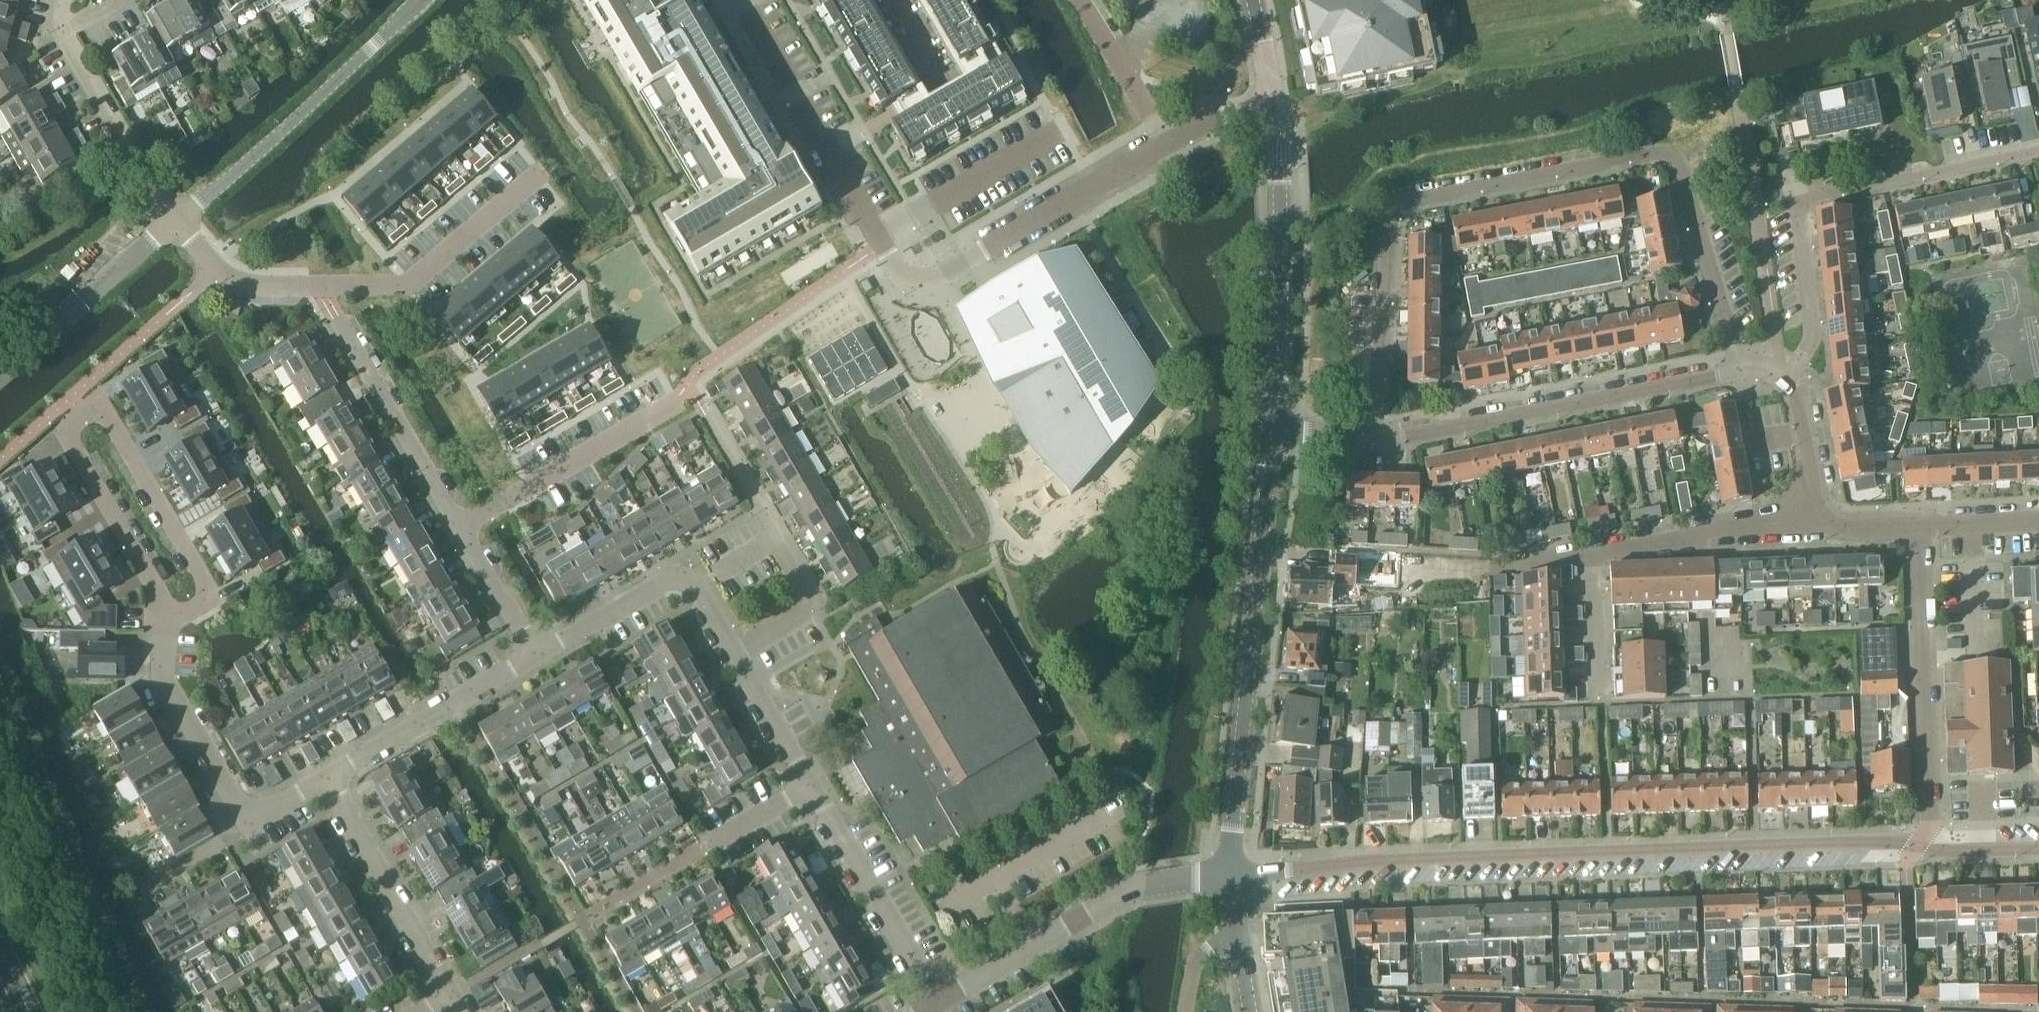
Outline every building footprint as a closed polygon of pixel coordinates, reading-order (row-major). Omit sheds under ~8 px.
[(17,10),(20,0),(0,0),(0,5),(17,10)] [(212,9),(202,15),(193,0),(165,0),(164,1),(194,51),(226,33),(212,9)] [(258,15),(249,0),(221,0),(223,3),(212,9),(226,33),(258,15)] [(258,15),(278,3),(279,2),(278,0),(249,0),(258,15)] [(279,2),(278,3),(286,17),(309,4),(307,0),(278,0),(279,2)] [(668,14),(660,0),(581,0),(597,28),(639,99),(645,96),(705,199),(699,202),(665,222),(679,245),(676,246),(683,259),(686,257),(697,275),(698,278),(700,281),(702,279),(709,275),(726,265),(732,262),(749,252),(756,248),(773,238),(779,234),(796,224),(803,221),(820,210),(807,187),(810,185),(802,173),(799,175),(786,151),(784,152),(695,0),(692,0),(668,14)] [(823,11),(835,32),(849,55),(861,76),(875,99),(881,110),(881,111),(892,105),(907,96),(912,94),(917,91),(915,88),(904,69),(902,66),(891,46),(889,44),(878,24),(877,22),(865,2),(864,0),(817,0),(823,11)] [(932,19),(934,22),(945,41),(946,44),(958,63),(959,65),(959,66),(963,72),(969,82),(960,87),(957,89),(938,100),(935,101),(926,107),(921,109),(917,112),(901,121),(891,127),(893,131),(912,163),(912,162),(923,156),(946,142),(957,136),(968,130),(990,117),(1013,104),(1024,97),(1025,97),(1010,72),(1009,71),(1007,66),(997,50),(983,58),(980,53),(995,45),(994,44),(988,33),(974,10),(968,0),(921,0),(932,19)] [(1298,13),(1298,15),(1305,13),(1310,34),(1303,35),(1303,37),(1304,37),(1311,73),(1303,75),(1307,91),(1315,90),(1316,96),(1340,91),(1340,92),(1363,87),(1365,86),(1387,81),(1387,82),(1389,81),(1410,77),(1412,76),(1435,71),(1434,64),(1442,62),(1438,46),(1430,47),(1423,12),(1423,10),(1416,11),(1413,0),(1295,0),(1298,13)] [(173,63),(194,51),(164,1),(142,13),(150,27),(151,26),(172,64),(173,63)] [(28,34),(30,25),(14,20),(17,10),(0,5),(0,26),(28,34)] [(2034,24),(2030,8),(2015,12),(2018,26),(2018,28),(2025,27),(2028,41),(2027,41),(2031,56),(2032,56),(2035,71),(2038,70),(2038,23),(2034,24)] [(2014,11),(2001,14),(2004,30),(2018,26),(2015,12),(2014,11)] [(7,52),(7,48),(10,38),(26,42),(28,34),(0,26),(0,50),(7,52)] [(181,77),(173,63),(172,64),(151,26),(150,27),(130,38),(159,89),(181,77)] [(127,109),(159,89),(130,38),(128,35),(115,42),(117,45),(108,50),(124,78),(113,84),(127,109)] [(9,57),(8,55),(7,52),(0,50),(0,63),(9,57)] [(1978,60),(1963,63),(1973,111),(1986,109),(1988,116),(2008,112),(2005,92),(2021,89),(2016,61),(2014,53),(1996,57),(1997,65),(1979,69),(1978,62),(1979,61),(1978,60)] [(21,69),(16,61),(12,63),(10,60),(9,57),(0,63),(0,81),(21,69)] [(1943,76),(1922,80),(1925,97),(1924,102),(1926,109),(1929,114),(1932,127),(1959,122),(1958,115),(1973,111),(1963,63),(1942,68),(1943,76)] [(0,81),(0,106),(28,91),(21,79),(26,77),(21,69),(0,81)] [(252,80),(242,87),(249,99),(260,92),(252,80)] [(1881,127),(1872,84),(1794,100),(1796,109),(1799,124),(1807,122),(1811,141),(1881,127)] [(472,92),(458,104),(481,132),(495,120),(472,92)] [(36,93),(0,113),(11,132),(61,103),(57,95),(42,104),(36,93)] [(912,94),(892,105),(901,121),(921,109),(912,94)] [(11,132),(1,138),(11,155),(57,129),(51,119),(66,110),(61,103),(11,132)] [(458,104),(443,116),(467,144),(481,132),(458,104)] [(443,116),(429,128),(453,156),(467,144),(443,116)] [(1807,122),(1799,124),(1803,143),(1811,141),(1807,122)] [(1799,124),(1790,126),(1794,145),(1803,143),(1799,124)] [(429,128),(415,140),(438,168),(453,156),(429,128)] [(57,129),(11,155),(21,173),(32,167),(82,138),(77,130),(62,139),(57,129)] [(82,138),(32,167),(48,196),(69,184),(63,174),(78,165),(71,154),(86,146),(82,138)] [(509,138),(501,144),(506,150),(514,144),(509,138)] [(415,140),(400,152),(424,180),(438,168),(415,140)] [(168,144),(156,151),(163,162),(174,155),(168,144)] [(481,146),(473,152),(476,156),(481,161),(488,155),(481,146)] [(156,151),(149,156),(156,167),(163,162),(156,151)] [(400,152),(386,165),(410,193),(424,180),(400,152)] [(488,155),(481,161),(486,168),(493,161),(488,155)] [(481,161),(473,168),(478,174),(486,168),(481,161)] [(386,165),(372,177),(395,205),(410,193),(386,165)] [(372,177),(358,189),(381,217),(395,205),(372,177)] [(460,179),(452,185),(458,191),(465,185),(460,179)] [(1991,189),(1995,213),(2013,209),(2017,228),(2008,230),(2012,250),(2038,245),(2038,224),(2038,223),(2024,226),(2016,184),(1991,189)] [(452,185),(445,192),(450,198),(458,191),(452,185)] [(358,189),(343,201),(367,229),(381,217),(358,189)] [(1991,189),(1966,194),(1971,218),(1995,213),(1991,189)] [(1594,195),(1599,224),(1624,219),(1618,190),(1594,195)] [(1966,194),(1943,199),(1947,223),(1948,222),(1971,218),(1966,194)] [(1577,229),(1599,224),(1594,195),(1572,199),(1577,229)] [(1642,229),(1670,223),(1665,197),(1636,203),(1636,205),(1629,206),(1629,219),(1640,217),(1642,229)] [(1553,233),(1577,229),(1572,199),(1548,204),(1553,233)] [(1943,199),(1918,204),(1923,228),(1925,239),(1950,234),(1948,222),(1947,223),(1943,199)] [(432,203),(424,209),(429,215),(437,209),(432,203)] [(1529,238),(1553,233),(1548,204),(1524,208),(1529,238)] [(1918,204),(1894,209),(1899,232),(1923,228),(1918,204)] [(1505,242),(1529,238),(1524,208),(1500,213),(1505,242)] [(424,209),(417,216),(422,222),(429,215),(424,209)] [(1847,209),(1815,213),(1817,235),(1850,232),(1847,209)] [(1481,247),(1505,242),(1500,213),(1476,217),(1481,247)] [(1888,213),(1875,215),(1878,229),(1890,227),(1888,213)] [(1458,251),(1481,247),(1476,217),(1452,222),(1458,251)] [(1646,252),(1675,246),(1670,223),(1642,229),(1646,252)] [(404,227),(396,233),(401,239),(409,233),(404,227)] [(1890,227),(1878,229),(1881,244),(1893,242),(1890,227)] [(533,232),(500,259),(525,289),(558,261),(533,232)] [(1850,232),(1817,235),(1820,259),(1852,255),(1850,232)] [(396,233),(388,239),(394,246),(401,239),(396,233)] [(1986,236),(1975,238),(1977,251),(1977,252),(1988,250),(1989,250),(1986,236)] [(1439,239),(1409,239),(1409,268),(1439,268),(1439,255),(1452,252),(1450,239),(1439,241),(1439,239)] [(1963,241),(1951,243),(1954,257),(1966,255),(1965,253),(1963,241)] [(1951,243),(1941,245),(1944,257),(1944,259),(1954,257),(1951,243)] [(1675,246),(1646,252),(1651,275),(1652,275),(1664,272),(1680,269),(1675,246)] [(1922,249),(1906,252),(1909,264),(1909,265),(1925,262),(1924,261),(1922,249)] [(1885,252),(1873,253),(1875,275),(1887,274),(1888,274),(1900,273),(1895,250),(1885,252)] [(1005,297),(967,317),(977,335),(987,352),(990,351),(993,358),(982,362),(1043,466),(1048,460),(1054,464),(1052,466),(1070,496),(1138,414),(1144,406),(1145,405),(1146,404),(1147,403),(1148,402),(1148,400),(1149,399),(1150,398),(1150,396),(1150,395),(1151,393),(1151,392),(1151,390),(1151,389),(1151,387),(1151,385),(1151,384),(1150,383),(1150,381),(1149,380),(1149,378),(1148,377),(1147,376),(1132,350),(1133,350),(1107,306),(1075,251),(998,285),(1005,297)] [(1852,255),(1820,259),(1822,281),(1855,278),(1852,255)] [(1616,258),(1605,260),(1610,286),(1621,283),(1616,258)] [(500,259),(467,287),(492,317),(525,289),(500,259)] [(1605,260),(1583,264),(1588,290),(1610,286),(1605,260)] [(1583,264),(1559,268),(1563,295),(1588,290),(1583,264)] [(1439,268),(1409,268),(1409,290),(1410,290),(1439,290),(1439,268)] [(1559,268),(1535,273),(1540,299),(1563,295),(1559,268)] [(1664,272),(1652,275),(1660,311),(1660,312),(1654,313),(1661,345),(1684,341),(1677,308),(1679,307),(1683,312),(1692,312),(1697,307),(1698,298),(1693,292),(1685,292),(1679,296),(1668,293),(1664,272)] [(1535,273),(1511,277),(1516,304),(1540,299),(1535,273)] [(1900,273),(1888,274),(1891,289),(1903,287),(1900,273)] [(571,277),(563,283),(568,290),(576,283),(571,277)] [(1511,277),(1487,282),(1492,308),(1516,304),(1511,277)] [(1855,278),(1822,281),(1825,303),(1857,299),(1868,298),(1866,277),(1855,278)] [(1477,278),(1464,280),(1472,318),(1485,316),(1483,310),(1492,308),(1487,282),(1478,283),(1477,278)] [(866,280),(859,284),(865,295),(873,290),(866,280)] [(563,283),(555,290),(560,297),(568,290),(563,283)] [(467,287),(434,315),(459,344),(492,317),(467,287)] [(1410,290),(1409,290),(1409,313),(1439,313),(1439,290),(1410,290)] [(1125,297),(1116,302),(1123,313),(1130,309),(1131,308),(1125,297)] [(546,298),(538,304),(543,311),(551,304),(546,298)] [(1857,299),(1825,303),(1827,325),(1860,322),(1872,320),(1869,298),(1868,298),(1857,299)] [(1906,300),(1895,302),(1898,317),(1911,315),(1908,300),(1906,300)] [(538,304),(530,311),(535,318),(543,311),(538,304)] [(231,305),(228,315),(238,318),(241,308),(231,305)] [(1439,337),(1439,313),(1409,313),(1408,336),(1409,336),(1409,337),(1439,337)] [(1654,313),(1632,317),(1638,350),(1661,345),(1654,313)] [(1911,315),(1898,317),(1900,332),(1913,329),(1911,315)] [(1632,317),(1611,321),(1617,354),(1638,350),(1632,317)] [(521,319),(513,326),(518,332),(526,325),(521,319)] [(1611,321),(1588,325),(1595,358),(1617,354),(1611,321)] [(1860,322),(1827,325),(1830,348),(1862,344),(1860,322)] [(1588,325),(1567,330),(1573,362),(1595,358),(1588,325)] [(513,326),(505,332),(510,339),(518,332),(513,326)] [(887,371),(862,328),(809,359),(834,402),(887,371)] [(590,329),(553,350),(572,384),(609,362),(590,329)] [(1567,330),(1545,334),(1551,366),(1573,362),(1567,330)] [(505,332),(497,339),(503,345),(510,339),(505,332)] [(1545,334),(1522,338),(1529,370),(1551,366),(1545,334)] [(1409,336),(1408,336),(1408,360),(1439,360),(1439,337),(1409,337),(1409,336)] [(1522,338),(1500,342),(1508,383),(1509,383),(1507,374),(1529,370),(1522,338)] [(292,386),(330,364),(308,347),(304,339),(268,359),(270,362),(274,370),(281,366),(292,386)] [(1501,350),(1480,354),(1487,387),(1508,383),(1500,342),(1499,342),(1501,350)] [(1862,344),(1830,348),(1832,370),(1865,366),(1862,344)] [(1915,345),(1903,347),(1906,362),(1918,360),(1915,345)] [(488,347),(480,353),(485,360),(493,353),(488,347)] [(553,350),(515,372),(535,406),(572,384),(553,350)] [(146,375),(123,389),(136,411),(179,386),(166,364),(168,362),(166,357),(162,351),(140,364),(146,375)] [(265,353),(253,360),(257,369),(270,362),(268,359),(265,353)] [(480,353),(472,360),(478,367),(485,360),(480,353)] [(1480,354),(1457,358),(1463,391),(1487,387),(1480,354)] [(1439,360),(1408,360),(1408,384),(1438,385),(1438,390),(1453,390),(1453,369),(1439,369),(1439,360)] [(1918,360),(1906,362),(1909,376),(1920,374),(1920,372),(1918,360)] [(304,419),(339,399),(334,389),(330,364),(292,386),(304,405),(298,409),(304,419)] [(750,364),(714,386),(718,393),(726,389),(736,406),(765,390),(750,364)] [(1865,366),(1832,370),(1834,384),(1834,392),(1857,390),(1867,389),(1865,366)] [(515,372),(478,394),(498,427),(535,406),(515,372)] [(620,380),(611,385),(615,393),(624,387),(620,380)] [(893,381),(865,398),(865,399),(869,405),(871,409),(900,392),(893,381)] [(611,385),(602,390),(606,398),(615,393),(611,385)] [(1905,385),(1901,399),(1912,402),(1916,388),(1905,385)] [(179,386),(136,411),(149,434),(172,421),(179,431),(201,418),(195,407),(192,409),(189,403),(179,386)] [(765,390),(736,406),(745,422),(737,426),(742,434),(779,413),(765,390)] [(1834,392),(1823,395),(1828,417),(1861,411),(1857,390),(1834,392)] [(591,397),(582,402),(587,409),(596,404),(591,397)] [(808,398),(799,404),(805,415),(814,409),(808,398)] [(328,446),(365,423),(344,407),(339,399),(304,419),(310,430),(316,427),(319,431),(328,446)] [(582,402),(573,407),(578,414),(587,409),(582,402)] [(1683,418),(1674,419),(1676,433),(1706,428),(1707,435),(1736,429),(1732,406),(1731,405),(1703,411),(1704,414),(1689,416),(1683,418)] [(1861,411),(1828,417),(1832,439),(1865,433),(1861,411)] [(563,413),(554,418),(558,425),(567,420),(563,413)] [(779,413),(742,434),(745,439),(752,434),(762,452),(792,435),(779,413)] [(1673,415),(1651,419),(1656,445),(1678,441),(1676,433),(1674,419),(1673,415)] [(1897,415),(1893,428),(1903,432),(1907,418),(1897,415)] [(554,418),(545,423),(549,431),(558,425),(554,418)] [(1651,419),(1628,424),(1633,450),(1656,445),(1651,419)] [(676,427),(669,432),(674,442),(679,450),(699,438),(689,420),(676,427)] [(2017,420),(2002,421),(2002,425),(2002,432),(2017,432),(2017,420)] [(2031,420),(2017,420),(2017,432),(2031,431),(2031,424),(2031,420)] [(1989,422),(1976,423),(1976,434),(1989,433),(1989,426),(1989,422)] [(339,479),(374,459),(368,449),(365,423),(328,446),(339,466),(333,469),(339,479)] [(545,423),(536,428),(540,436),(549,431),(545,423)] [(1976,423),(1959,424),(1960,428),(1960,435),(1976,434),(1976,423)] [(188,448),(165,461),(178,484),(221,459),(208,436),(211,435),(204,424),(182,437),(188,448)] [(1628,424),(1606,428),(1611,454),(1633,450),(1628,424)] [(1945,424),(1932,425),(1932,436),(1945,436),(1945,428),(1945,424)] [(1932,425),(1916,426),(1916,430),(1916,437),(1932,436),(1932,425)] [(1606,428),(1584,432),(1589,458),(1611,454),(1606,428)] [(1893,428),(1888,443),(1899,446),(1899,445),(1903,432),(1893,428)] [(1736,429),(1707,435),(1712,458),(1740,453),(1736,429)] [(669,432),(660,437),(666,447),(674,442),(669,432)] [(1584,432),(1561,437),(1566,463),(1589,458),(1584,432)] [(1865,433),(1832,439),(1837,463),(1870,456),(1865,433)] [(526,434),(517,440),(521,447),(530,442),(526,434)] [(792,435),(762,452),(771,467),(764,471),(768,479),(805,457),(792,435)] [(1561,437),(1539,441),(1544,467),(1545,467),(1565,463),(1566,463),(1561,437)] [(517,440),(508,445),(512,452),(521,447),(517,440)] [(1539,441),(1517,445),(1522,471),(1544,467),(1539,441)] [(1517,445),(1494,450),(1499,476),(1522,471),(1517,445)] [(1494,450),(1471,454),(1476,480),(1499,476),(1494,450)] [(1740,453),(1712,458),(1716,482),(1745,476),(1740,453)] [(638,454),(632,461),(640,469),(646,462),(638,454)] [(1471,454),(1449,458),(1454,484),(1476,480),(1471,454)] [(1870,456),(1837,463),(1841,484),(1854,481),(1856,492),(1874,489),(1872,478),(1874,478),(1873,476),(1890,476),(1889,464),(1871,465),(1870,456)] [(2016,457),(2017,484),(2038,483),(2038,456),(2016,457)] [(805,457),(768,479),(771,484),(779,480),(789,498),(819,481),(805,457)] [(2016,457),(1993,458),(1994,485),(2017,484),(2016,457)] [(1449,458),(1424,463),(1429,489),(1454,484),(1449,458)] [(1993,458),(1970,460),(1971,487),(1994,485),(1993,458)] [(221,459),(178,484),(191,507),(215,493),(221,504),(243,491),(237,480),(234,481),(233,479),(221,459)] [(363,506),(400,484),(379,469),(374,459),(339,479),(345,490),(352,487),(363,506)] [(1970,460),(1947,461),(1949,488),(1971,487),(1970,460)] [(632,461),(625,468),(633,475),(640,469),(632,461)] [(1682,461),(1670,463),(1673,480),(1685,478),(1682,461)] [(1947,461),(1924,462),(1926,489),(1949,488),(1947,461)] [(1898,464),(1894,464),(1895,476),(1902,476),(1903,491),(1926,489),(1924,462),(1898,464)] [(0,479),(0,481),(5,491),(8,489),(21,511),(64,486),(51,464),(28,477),(21,467),(0,479)] [(716,468),(696,479),(701,487),(718,516),(737,505),(720,475),(716,468)] [(607,486),(600,492),(608,500),(624,485),(618,475),(607,486)] [(1745,476),(1716,482),(1721,506),(1749,501),(1745,476)] [(1345,477),(1344,507),(1369,508),(1371,478),(1345,477)] [(1371,478),(1369,508),(1395,508),(1397,479),(1371,478)] [(1397,479),(1395,508),(1417,509),(1418,479),(1397,479)] [(819,481),(789,498),(798,513),(790,518),(794,525),(831,503),(819,481)] [(375,539),(409,519),(404,510),(400,484),(363,506),(375,526),(369,529),(375,539)] [(1686,484),(1675,486),(1678,499),(1688,497),(1686,484)] [(64,486),(21,511),(34,534),(32,535),(38,546),(60,533),(54,523),(77,509),(64,486)] [(700,487),(682,498),(699,527),(718,516),(700,487)] [(678,490),(659,501),(663,508),(680,538),(699,527),(682,498),(678,490)] [(600,492),(593,499),(601,507),(608,500),(600,492)] [(230,520),(207,533),(220,556),(263,531),(250,508),(253,507),(246,496),(224,509),(230,520)] [(1688,497),(1678,499),(1681,514),(1691,512),(1688,497)] [(659,501),(640,512),(645,519),(662,549),(680,538),(663,508),(659,501)] [(871,501),(867,503),(871,511),(876,508),(871,501)] [(831,503),(794,525),(798,531),(806,526),(816,544),(845,527),(831,503)] [(1658,507),(1645,510),(1647,521),(1660,518),(1658,507)] [(1645,510),(1630,513),(1632,524),(1647,521),(1645,510)] [(339,511),(327,517),(331,524),(343,518),(339,511)] [(640,512),(621,523),(626,530),(643,560),(662,549),(645,519),(640,512)] [(1601,519),(1603,530),(1616,527),(1614,516),(1601,519)] [(578,517),(571,522),(576,531),(584,527),(578,517)] [(399,566),(435,544),(414,528),(409,519),(375,539),(381,550),(387,547),(399,566)] [(1588,533),(1603,530),(1601,519),(1585,522),(1588,533)] [(571,522),(562,527),(568,536),(576,531),(571,522)] [(1564,526),(1556,528),(1558,539),(1570,536),(1568,525),(1564,526)] [(550,527),(542,532),(548,543),(556,538),(550,527)] [(845,527),(816,544),(824,559),(817,563),(821,570),(858,549),(845,527)] [(1556,528),(1540,531),(1542,542),(1558,539),(1556,528)] [(626,530),(607,541),(624,571),(643,560),(626,530)] [(263,531),(220,556),(234,579),(257,565),(263,576),(285,563),(279,552),(276,553),(273,548),(263,531)] [(1352,534),(1351,545),(1366,546),(1367,535),(1352,534)] [(1511,537),(1513,548),(1525,545),(1523,534),(1511,537)] [(1378,535),(1377,547),(1393,547),(1394,536),(1378,535)] [(1394,536),(1393,547),(1406,548),(1407,537),(1394,536)] [(1497,551),(1513,548),(1511,537),(1495,540),(1497,551)] [(65,541),(42,554),(49,565),(52,563),(65,586),(108,561),(94,538),(71,552),(65,541)] [(1448,549),(1448,550),(1463,551),(1463,540),(1448,539),(1448,549)] [(1478,540),(1463,540),(1463,551),(1477,552),(1477,551),(1478,540)] [(607,541),(588,552),(606,581),(624,571),(607,541)] [(410,599),(444,579),(439,570),(435,544),(399,566),(410,586),(404,589),(410,599)] [(584,545),(566,556),(587,592),(606,581),(588,552),(584,545)] [(858,549),(821,570),(824,576),(832,571),(842,589),(848,586),(861,578),(871,572),(858,549)] [(0,560),(0,565),(3,571),(15,564),(10,554),(0,560)] [(1738,564),(1739,564),(1739,555),(1712,555),(1713,563),(1713,565),(1712,565),(1713,599),(1714,613),(1731,612),(1734,608),(1734,599),(1740,598),(1738,564)] [(552,577),(542,583),(556,607),(566,602),(567,604),(587,592),(566,556),(546,567),(552,577)] [(1398,587),(1400,561),(1334,558),(1334,574),(1314,573),(1314,567),(1304,567),(1303,572),(1290,571),(1288,603),(1327,605),(1328,585),(1398,587)] [(1880,558),(1856,559),(1857,587),(1858,610),(1859,624),(1872,623),(1872,613),(1872,610),(1867,610),(1866,587),(1881,586),(1880,558)] [(1856,559),(1832,560),(1833,588),(1857,587),(1856,559)] [(1832,560),(1809,561),(1810,589),(1833,588),(1832,560)] [(108,561),(65,586),(76,606),(77,608),(75,609),(81,621),(88,632),(117,633),(117,608),(104,608),(98,597),(121,584),(108,561)] [(1809,561),(1785,562),(1786,590),(1810,589),(1809,561)] [(1785,562),(1762,563),(1763,591),(1786,590),(1785,562)] [(1665,615),(1690,614),(1688,563),(1663,564),(1665,615)] [(1713,599),(1712,565),(1713,565),(1713,563),(1688,563),(1690,614),(1714,613),(1713,599)] [(1742,592),(1763,591),(1762,563),(1748,564),(1739,564),(1738,564),(1740,598),(1742,598),(1742,592)] [(1665,615),(1663,564),(1640,565),(1642,615),(1665,615)] [(1641,615),(1642,615),(1640,565),(1609,566),(1612,647),(1642,647),(1642,635),(1641,615)] [(1558,573),(1521,575),(1521,596),(1559,595),(1559,583),(1562,580),(1571,580),(1570,567),(1557,568),(1558,573)] [(2011,573),(2013,603),(2029,603),(2030,613),(2038,613),(2038,572),(2011,573)] [(434,626),(471,604),(450,588),(444,579),(410,599),(416,610),(422,607),(434,626)] [(348,583),(338,588),(345,600),(354,594),(348,583)] [(978,603),(968,586),(955,593),(952,595),(884,635),(874,619),(873,619),(857,629),(840,638),(842,639),(843,643),(850,653),(878,704),(859,715),(866,726),(870,734),(878,747),(851,763),(871,797),(874,803),(899,846),(903,844),(907,842),(913,838),(922,855),(950,839),(955,835),(965,852),(1064,795),(1035,745),(1054,734),(1045,718),(1051,714),(1032,681),(984,599),(978,603)] [(29,595),(18,601),(22,609),(34,602),(29,595)] [(1559,595),(1521,596),(1522,616),(1563,615),(1563,621),(1572,621),(1572,609),(1563,609),(1560,606),(1559,595)] [(857,600),(851,604),(854,610),(861,606),(857,600)] [(471,604),(434,626),(445,646),(440,649),(446,660),(480,639),(474,630),(471,605),(471,604)] [(319,606),(310,611),(316,620),(324,615),(319,606)] [(1580,608),(1572,609),(1572,621),(1581,620),(1580,608)] [(1858,610),(1849,611),(1849,625),(1859,624),(1858,610)] [(1406,613),(1393,614),(1394,629),(1407,628),(1406,613)] [(1811,613),(1802,614),(1803,626),(1812,626),(1811,613)] [(1821,613),(1811,613),(1812,626),(1821,626),(1821,613)] [(2030,613),(2035,727),(2038,727),(2038,613),(2030,613)] [(304,615),(294,620),(301,632),(310,626),(304,615)] [(1563,615),(1522,616),(1523,637),(1561,635),(1560,624),(1563,621),(1563,615)] [(1764,615),(1754,615),(1755,628),(1764,628),(1764,615)] [(1775,615),(1764,615),(1764,628),(1775,627),(1775,615)] [(1319,618),(1318,629),(1328,630),(1329,619),(1319,618)] [(639,640),(630,645),(641,664),(643,663),(679,642),(668,623),(639,640)] [(1698,624),(1686,625),(1687,645),(1699,644),(1698,624)] [(1498,626),(1489,627),(1490,639),(1491,638),(1499,638),(1498,626)] [(1892,710),(1891,696),(1896,696),(1893,631),(1858,633),(1860,697),(1875,697),(1878,697),(1879,711),(1892,710)] [(124,681),(124,649),(104,648),(104,634),(60,633),(59,651),(80,651),(79,679),(124,681)] [(1289,634),(1286,668),(1309,670),(1308,687),(1324,689),(1325,670),(1318,669),(1319,654),(1322,654),(1323,638),(1320,638),(1320,636),(1289,634)] [(1561,635),(1523,637),(1524,657),(1565,656),(1565,662),(1574,662),(1573,650),(1564,650),(1561,647),(1561,635)] [(278,638),(270,642),(275,651),(279,648),(282,646),(278,638)] [(1499,638),(1491,638),(1490,639),(1490,658),(1491,658),(1499,658),(1499,638)] [(411,641),(400,647),(406,658),(418,651),(411,641)] [(679,642),(643,663),(645,665),(644,669),(647,674),(650,675),(654,682),(690,661),(679,642)] [(1699,644),(1687,645),(1688,668),(1700,668),(1699,644)] [(371,646),(352,657),(375,697),(395,686),(376,654),(371,646)] [(1663,672),(1662,646),(1642,647),(1612,647),(1613,674),(1663,672)] [(279,648),(275,651),(279,658),(283,655),(279,648)] [(1582,649),(1573,650),(1574,662),(1582,661),(1582,649)] [(259,653),(253,656),(259,668),(266,664),(259,653)] [(1565,656),(1524,657),(1524,678),(1562,676),(1562,665),(1564,662),(1565,662),(1565,656)] [(352,657),(334,668),(357,708),(375,697),(352,657)] [(1507,659),(1494,659),(1494,667),(1507,667),(1507,659)] [(654,682),(652,683),(664,702),(701,680),(690,661),(654,682)] [(591,663),(572,674),(589,703),(608,692),(600,678),(594,667),(591,663)] [(1965,776),(1994,775),(2012,775),(2008,665),(1943,667),(1946,776),(1965,776)] [(1335,667),(1334,680),(1350,681),(1351,668),(1335,667)] [(334,668),(315,679),(338,719),(357,708),(334,668)] [(615,669),(605,675),(610,683),(620,677),(615,669)] [(1614,700),(1664,699),(1663,672),(1613,674),(1614,700)] [(572,674),(554,685),(571,714),(589,703),(572,674)] [(1562,676),(1524,678),(1525,699),(1562,698),(1562,703),(1575,702),(1575,690),(1566,691),(1563,688),(1562,676)] [(620,677),(610,683),(615,691),(625,685),(620,677)] [(1700,677),(1688,677),(1689,698),(1701,697),(1700,677)] [(315,679),(296,690),(319,730),(338,719),(315,679)] [(701,680),(664,702),(675,721),(712,699),(701,680)] [(218,684),(212,687),(219,697),(224,694),(218,684)] [(554,685),(535,696),(557,734),(576,723),(571,714),(554,685)] [(1467,685),(1458,685),(1459,709),(1468,709),(1467,685)] [(1281,744),(1281,746),(1291,747),(1290,767),(1315,768),(1318,747),(1324,689),(1308,687),(1298,687),(1297,700),(1284,699),(1281,744)] [(109,739),(145,717),(128,688),(92,709),(109,739)] [(296,690),(278,701),(301,741),(319,730),(296,690)] [(535,696),(516,707),(533,736),(538,745),(557,734),(535,696)] [(1860,697),(1861,726),(1877,726),(1876,711),(1875,697),(1860,697)] [(712,699),(675,721),(679,729),(678,732),(681,737),(684,737),(686,740),(694,735),(723,718),(712,699)] [(1829,700),(1814,701),(1815,714),(1830,714),(1829,700)] [(1839,700),(1829,700),(1830,714),(1840,713),(1839,700)] [(278,701),(259,712),(282,751),(301,741),(278,701)] [(385,701),(374,707),(379,715),(389,709),(385,701)] [(1792,702),(1755,703),(1756,716),(1792,715),(1792,702)] [(1744,703),(1722,704),(1722,718),(1744,718),(1744,703)] [(1722,704),(1697,705),(1698,719),(1722,718),(1722,704)] [(1332,706),(1332,718),(1343,719),(1343,707),(1332,706)] [(1687,706),(1676,707),(1676,719),(1688,719),(1687,706)] [(516,707),(498,718),(515,747),(533,736),(516,707)] [(637,707),(627,712),(632,720),(642,715),(637,707)] [(1642,707),(1631,708),(1631,721),(1642,721),(1642,707)] [(1676,707),(1663,707),(1663,720),(1676,719),(1676,707)] [(1631,708),(1618,709),(1618,722),(1631,721),(1631,708)] [(389,709),(379,715),(384,723),(394,717),(389,709)] [(1583,710),(1571,710),(1572,724),(1583,723),(1596,723),(1595,709),(1583,710)] [(1571,710),(1559,711),(1559,724),(1572,724),(1571,710)] [(259,712),(240,723),(263,762),(282,751),(259,712)] [(1523,712),(1512,713),(1512,726),(1524,726),(1523,712)] [(1536,712),(1523,712),(1524,726),(1536,726),(1536,712)] [(1490,770),(1487,713),(1459,714),(1460,744),(1466,744),(1467,771),(1461,771),(1463,822),(1494,821),(1492,770),(1490,770)] [(642,715),(632,720),(637,729),(646,723),(642,715)] [(1419,716),(1405,716),(1406,763),(1420,762),(1419,716)] [(127,769),(162,748),(145,717),(109,739),(127,769)] [(498,718),(478,729),(495,758),(499,767),(519,755),(514,747),(515,747),(498,718)] [(723,718),(694,735),(705,754),(734,737),(723,718)] [(240,723),(221,734),(225,743),(244,774),(263,762),(240,723)] [(347,723),(337,728),(341,737),(352,731),(347,723)] [(1390,748),(1390,723),(1366,723),(1365,747),(1390,748)] [(1815,723),(1804,723),(1804,736),(1816,736),(1815,723)] [(352,731),(341,737),(346,745),(356,739),(352,731)] [(734,737),(705,754),(716,773),(745,756),(734,737)] [(619,738),(612,742),(618,752),(625,748),(619,738)] [(612,742),(603,747),(609,757),(618,752),(612,742)] [(309,744),(299,750),(304,759),(314,753),(309,744)] [(659,744),(649,750),(654,758),(664,752),(659,744)] [(140,801),(180,778),(162,748),(127,769),(124,771),(140,801)] [(1338,773),(1342,751),(1320,749),(1318,771),(1320,789),(1316,789),(1317,827),(1347,826),(1346,788),(1333,788),(1332,772),(1338,773)] [(1433,751),(1421,751),(1421,790),(1422,824),(1453,823),(1452,778),(1451,772),(1434,772),(1434,767),(1437,763),(1436,755),(1433,751)] [(664,752),(654,758),(659,766),(668,760),(664,752)] [(1884,793),(1884,790),(1908,790),(1907,752),(1885,752),(1885,757),(1870,757),(1871,791),(1874,791),(1874,793),(1884,793)] [(314,753),(304,759),(309,767),(319,761),(314,753)] [(627,754),(619,759),(623,767),(632,762),(627,754)] [(713,787),(701,793),(710,809),(731,796),(728,791),(756,774),(745,756),(716,773),(707,778),(713,787)] [(575,764),(580,774),(588,769),(582,759),(575,764)] [(619,759),(610,764),(615,772),(623,767),(619,759)] [(407,760),(372,781),(377,790),(381,816),(417,794),(406,775),(413,771),(407,760)] [(572,779),(580,774),(575,764),(566,769),(572,779)] [(272,766),(262,772),(267,780),(277,774),(272,766)] [(448,766),(437,772),(441,780),(452,773),(448,766)] [(1274,790),(1273,822),(1278,822),(1278,827),(1308,829),(1310,788),(1310,783),(1316,783),(1318,768),(1315,768),(1290,767),(1282,767),(1282,780),(1280,780),(1280,790),(1274,790)] [(1388,769),(1388,778),(1388,781),(1388,825),(1412,824),(1410,777),(1402,777),(1402,769),(1388,769)] [(1832,773),(1833,807),(1854,806),(1853,772),(1832,773)] [(1808,808),(1833,807),(1832,773),(1807,774),(1808,808)] [(277,774),(267,780),(271,788),(281,783),(277,774)] [(592,774),(584,779),(588,787),(597,782),(592,774)] [(1784,809),(1808,808),(1807,774),(1783,775),(1784,809)] [(1758,809),(1784,809),(1783,775),(1757,776),(1758,809)] [(1725,777),(1726,811),(1746,810),(1745,776),(1725,777)] [(687,777),(681,781),(685,789),(692,786),(687,777)] [(1702,812),(1726,811),(1725,777),(1700,778),(1702,812)] [(158,831),(198,808),(180,778),(140,801),(158,831)] [(1680,813),(1702,812),(1700,778),(1678,779),(1680,813)] [(584,779),(575,784),(580,792),(588,787),(584,779)] [(1656,814),(1680,813),(1678,779),(1655,780),(1656,814)] [(1634,815),(1656,814),(1655,780),(1633,781),(1634,815)] [(545,781),(537,786),(543,796),(551,791),(545,781)] [(681,781),(671,786),(676,795),(685,789),(681,781)] [(1365,796),(1364,796),(1365,826),(1388,825),(1388,781),(1364,782),(1365,796)] [(1611,816),(1634,815),(1633,781),(1610,782),(1611,816)] [(1574,784),(1575,817),(1599,817),(1598,783),(1574,784)] [(1551,819),(1575,817),(1574,784),(1550,785),(1551,819)] [(1527,819),(1551,819),(1550,785),(1526,786),(1527,819)] [(537,786),(528,791),(534,801),(543,796),(537,786)] [(664,786),(642,799),(664,836),(682,826),(666,798),(670,795),(664,786)] [(1502,821),(1527,819),(1526,786),(1501,787),(1502,821)] [(685,789),(676,795),(680,803),(690,798),(685,789)] [(417,794),(381,816),(401,832),(406,841),(442,820),(436,810),(429,814),(417,794)] [(557,795),(549,800),(553,808),(562,803),(557,795)] [(642,799),(624,809),(646,847),(664,836),(642,799)] [(549,800),(540,805),(545,813),(553,808),(549,800)] [(198,808),(158,831),(159,832),(160,831),(177,861),(213,840),(196,810),(198,809),(198,808)] [(624,809),(607,819),(629,857),(646,847),(624,809)] [(607,819),(589,830),(611,867),(629,857),(607,819)] [(442,820),(406,841),(412,850),(415,876),(459,850),(442,820)] [(589,830),(572,840),(593,877),(611,867),(589,830)] [(310,832),(280,849),(281,849),(292,869),(321,851),(310,832)] [(784,837),(754,854),(769,879),(805,859),(798,848),(794,850),(790,843),(788,844),(784,837)] [(572,840),(550,852),(556,862),(558,861),(575,888),(593,877),(572,840)] [(459,850),(415,876),(436,892),(441,901),(477,880),(459,850)] [(321,851),(292,869),(303,887),(332,870),(321,851)] [(805,859),(769,879),(779,897),(810,879),(807,872),(811,870),(805,859)] [(124,869),(112,874),(118,889),(130,884),(124,869)] [(303,887),(295,892),(306,910),(343,889),(332,870),(303,887)] [(734,871),(725,876),(732,888),(741,883),(734,871)] [(238,872),(219,883),(242,923),(261,912),(255,901),(246,885),(239,874),(238,872)] [(261,876),(251,881),(256,890),(266,884),(261,876)] [(712,878),(694,888),(711,918),(729,907),(712,878)] [(810,879),(779,897),(790,915),(825,894),(819,883),(814,886),(810,879)] [(477,880),(441,901),(447,911),(450,936),(487,914),(476,895),(483,891),(477,880)] [(219,883),(200,894),(223,934),(242,923),(219,883)] [(266,884),(256,890),(260,898),(270,892),(266,884)] [(694,888),(676,898),(694,928),(711,918),(694,888)] [(343,889),(306,910),(317,929),(354,907),(343,889)] [(2034,889),(2015,890),(2016,935),(2017,935),(2017,938),(2027,938),(2027,921),(2035,921),(2034,889)] [(1994,890),(1974,891),(1976,946),(1984,946),(1984,936),(1996,936),(1994,890)] [(2015,890),(1994,890),(1996,936),(2016,935),(2015,890)] [(1974,891),(1953,892),(1955,924),(1955,936),(1966,935),(1966,947),(1976,946),(1974,891)] [(1935,892),(1913,893),(1913,894),(1914,926),(1915,926),(1916,942),(1936,941),(1936,924),(1935,892)] [(1953,892),(1935,892),(1936,924),(1936,941),(1936,948),(1946,947),(1946,936),(1955,936),(1955,924),(1953,892)] [(200,894),(182,905),(204,945),(223,934),(200,894)] [(825,894),(790,915),(800,932),(831,914),(827,908),(832,905),(825,894)] [(1876,895),(1875,895),(1876,927),(1877,949),(1898,949),(1896,894),(1876,895)] [(1859,895),(1842,896),(1843,929),(1844,946),(1850,946),(1860,945),(1859,895)] [(1875,895),(1859,895),(1860,945),(1870,945),(1869,928),(1876,927),(1875,895)] [(1842,896),(1825,897),(1827,947),(1837,946),(1836,929),(1843,929),(1842,896)] [(1825,897),(1808,898),(1809,930),(1816,930),(1816,947),(1827,947),(1825,897)] [(676,898),(658,909),(681,948),(699,937),(694,928),(676,898)] [(1791,898),(1775,899),(1776,932),(1782,931),(1782,949),(1793,948),(1791,898)] [(1808,898),(1791,898),(1793,948),(1803,948),(1810,948),(1809,930),(1808,898)] [(1775,899),(1757,900),(1759,949),(1769,949),(1768,932),(1776,932),(1775,899)] [(1740,900),(1723,901),(1724,950),(1735,950),(1734,933),(1740,933),(1741,932),(1740,900)] [(1757,900),(1740,900),(1741,932),(1740,933),(1741,950),(1759,949),(1757,900)] [(749,901),(741,906),(747,916),(755,911),(749,901)] [(1723,901),(1703,902),(1706,992),(1726,991),(1724,950),(1723,901)] [(1262,919),(1264,958),(1265,964),(1266,964),(1268,974),(1266,974),(1272,1011),(1398,1011),(1397,998),(1396,992),(1366,991),(1355,991),(1355,976),(1355,964),(1352,915),(1343,916),(1342,903),(1273,907),(1274,919),(1262,919)] [(1678,903),(1661,904),(1662,935),(1668,935),(1669,951),(1680,950),(1678,903)] [(1694,903),(1678,903),(1680,950),(1696,949),(1694,903)] [(1661,904),(1644,905),(1646,954),(1655,953),(1654,936),(1662,935),(1661,904)] [(182,905),(163,916),(186,956),(204,945),(182,905)] [(1627,905),(1610,906),(1612,955),(1629,954),(1627,905)] [(1644,905),(1627,905),(1629,954),(1646,954),(1644,905)] [(1586,938),(1594,938),(1592,906),(1576,907),(1577,956),(1587,956),(1586,938)] [(1610,906),(1593,906),(1594,938),(1594,956),(1601,955),(1612,955),(1610,906)] [(354,907),(317,929),(328,947),(336,943),(365,926),(354,907)] [(1549,907),(1532,908),(1534,957),(1544,957),(1544,940),(1550,939),(1549,907)] [(1560,957),(1577,956),(1576,907),(1558,907),(1560,957)] [(1532,908),(1516,909),(1517,941),(1523,941),(1524,958),(1534,957),(1532,908)] [(658,909),(640,919),(663,958),(681,948),(658,909)] [(1498,909),(1481,910),(1482,941),(1483,959),(1490,959),(1500,959),(1498,909)] [(1516,909),(1498,909),(1500,959),(1510,958),(1509,941),(1517,941),(1516,909)] [(1481,910),(1464,911),(1466,960),(1476,959),(1483,959),(1482,941),(1481,910)] [(755,911),(747,916),(753,927),(762,922),(755,911)] [(1447,911),(1430,912),(1432,988),(1442,988),(1441,944),(1448,943),(1447,911)] [(1464,911),(1447,911),(1448,943),(1449,960),(1466,960),(1464,911)] [(1430,912),(1412,913),(1414,945),(1421,944),(1423,988),(1432,988),(1430,912)] [(1404,913),(1386,914),(1388,963),(1398,963),(1397,946),(1405,945),(1404,913)] [(283,914),(273,920),(278,927),(288,921),(283,914)] [(487,914),(450,936),(471,953),(476,961),(493,951),(512,941),(505,930),(499,934),(487,914)] [(831,914),(800,932),(810,950),(846,929),(839,918),(835,921),(831,914)] [(1386,914),(1370,915),(1372,946),(1372,947),(1378,947),(1379,963),(1388,963),(1386,914)] [(1370,915),(1352,915),(1355,964),(1365,964),(1365,947),(1372,946),(1370,915)] [(163,916),(143,927),(160,956),(166,967),(186,956),(163,916)] [(640,919),(622,929),(645,968),(663,958),(640,919)] [(288,921),(278,927),(283,935),(292,929),(288,921)] [(365,926),(336,943),(347,962),(376,945),(365,926)] [(622,929),(605,940),(622,969),(619,971),(624,980),(645,968),(622,929)] [(846,929),(810,950),(820,968),(851,950),(847,943),(852,940),(846,929)] [(770,936),(762,941),(767,951),(776,946),(770,936)] [(517,950),(512,941),(493,951),(498,960),(517,950)] [(266,944),(257,949),(263,959),(272,954),(266,944)] [(376,945),(347,962),(358,980),(387,963),(376,945)] [(756,945),(734,958),(739,966),(761,953),(756,945)] [(1860,945),(1862,970),(1871,970),(1870,945),(1860,945)] [(776,946),(767,951),(774,962),(782,957),(776,946)] [(1816,947),(1817,956),(1828,955),(1827,947),(1816,947)] [(257,949),(249,954),(255,964),(263,959),(257,949)] [(1898,949),(1877,949),(1878,976),(1904,975),(1904,949),(1898,949)] [(305,950),(295,956),(300,964),(309,958),(305,950)] [(851,950),(820,968),(830,985),(866,965),(860,954),(855,956),(851,950)] [(309,958),(300,964),(304,972),(314,966),(309,958)] [(734,958),(726,962),(731,971),(739,966),(734,958)] [(275,959),(270,962),(274,970),(280,967),(275,959)] [(764,959),(752,966),(759,978),(771,971),(764,959)] [(270,962),(259,968),(263,976),(274,970),(270,962)] [(387,963),(358,980),(369,1000),(398,983),(387,963)] [(567,963),(558,968),(564,981),(574,975),(567,963)] [(1365,964),(1355,964),(1355,976),(1366,976),(1365,964)] [(228,965),(219,970),(225,981),(234,976),(228,965)] [(866,965),(830,985),(845,1011),(874,994),(870,987),(872,985),(868,978),(872,976),(866,965)] [(493,985),(507,1009),(506,1009),(508,1011),(541,993),(526,966),(493,985)] [(716,968),(699,978),(704,986),(721,976),(716,968)] [(219,970),(211,975),(217,985),(225,981),(219,970)] [(1510,970),(1500,970),(1500,977),(1500,989),(1511,990),(1510,970)] [(1535,970),(1524,970),(1524,989),(1536,989),(1535,970)] [(1544,970),(1535,970),(1536,989),(1544,989),(1545,989),(1545,984),(1544,970)] [(745,971),(734,977),(739,985),(750,979),(745,971)] [(790,972),(782,976),(788,987),(796,982),(790,972)] [(1612,974),(1602,975),(1602,993),(1613,993),(1612,974)] [(1622,974),(1612,974),(1613,993),(1623,993),(1622,974)] [(1407,975),(1390,975),(1390,978),(1390,988),(1407,987),(1407,975)] [(1904,975),(1878,976),(1879,1000),(1879,1001),(1905,1002),(1905,1001),(1904,975)] [(1450,976),(1450,988),(1467,989),(1467,977),(1450,976)] [(734,977),(724,983),(729,991),(739,985),(734,977)] [(1467,977),(1467,989),(1484,989),(1484,977),(1467,977)] [(1484,977),(1484,989),(1500,989),(1500,977),(1484,977)] [(1595,977),(1578,977),(1578,980),(1578,992),(1595,992),(1595,977)] [(699,978),(681,989),(686,997),(704,986),(699,978)] [(1390,978),(1377,978),(1377,988),(1390,988),(1390,978)] [(1659,978),(1647,979),(1647,994),(1660,994),(1660,992),(1659,978)] [(1812,978),(1793,979),(1794,994),(1811,994),(1812,994),(1812,982),(1812,978)] [(240,979),(234,983),(238,991),(244,987),(240,979)] [(1578,980),(1560,979),(1560,991),(1578,992),(1578,980)] [(1647,979),(1634,979),(1634,992),(1634,994),(1647,994),(1647,979)] [(1773,979),(1759,980),(1760,996),(1774,995),(1773,979)] [(1793,979),(1777,980),(1778,995),(1794,994),(1793,979)] [(1759,980),(1744,980),(1744,994),(1744,996),(1760,996),(1759,980)] [(198,995),(206,991),(200,981),(192,986),(198,995)] [(796,982),(788,987),(794,998),(803,993),(796,982)] [(1829,982),(1812,982),(1812,994),(1812,998),(1829,997),(1829,986),(1829,982)] [(234,983),(224,989),(228,996),(238,991),(234,983)] [(487,983),(478,988),(484,999),(493,994),(487,983)] [(1739,984),(1727,984),(1727,991),(1727,995),(1740,995),(1739,984)] [(1670,992),(1669,995),(1681,995),(1681,985),(1670,985),(1670,992)] [(1693,985),(1681,985),(1681,995),(1693,995),(1693,993),(1693,985)] [(1845,985),(1829,986),(1829,997),(1846,997),(1845,985)] [(1858,985),(1845,985),(1846,997),(1858,997),(1858,985)] [(1957,985),(1937,985),(1937,988),(1937,1001),(1937,1002),(1958,1002),(1957,985)] [(1977,985),(1957,985),(1958,1002),(1977,1001),(1977,985)] [(326,987),(316,993),(321,1002),(331,996),(326,987)] [(1937,988),(1918,988),(1918,1001),(1937,1001),(1937,988)] [(1996,988),(1978,988),(1978,1006),(1996,1006),(1996,988)] [(2017,988),(1996,988),(1996,1006),(2017,1006),(2017,988)] [(2037,988),(2017,988),(2017,1006),(2037,1006),(2037,988)] [(1047,989),(1016,1007),(1008,1011),(1060,1011),(1047,989)] [(710,991),(699,998),(703,1006),(714,999),(710,991)] [(508,1011),(552,1011),(541,993),(508,1011)] [(214,994),(206,999),(210,1007),(218,1002),(214,994)] [(672,994),(664,999),(668,1007),(677,1002),(672,994)] [(331,996),(321,1002),(326,1009),(336,1003),(331,996)] [(699,998),(689,1004),(693,1011),(703,1006),(699,998)] [(1508,1001),(1432,998),(1432,1011),(1508,1011),(1508,1001)] [(642,1011),(661,1011),(668,1007),(664,999),(656,1003),(642,1011)] [(298,1010),(299,1011),(321,1011),(314,1000),(298,1010)] [(1592,1003),(1516,1001),(1516,1011),(1592,1011),(1592,1003)]
